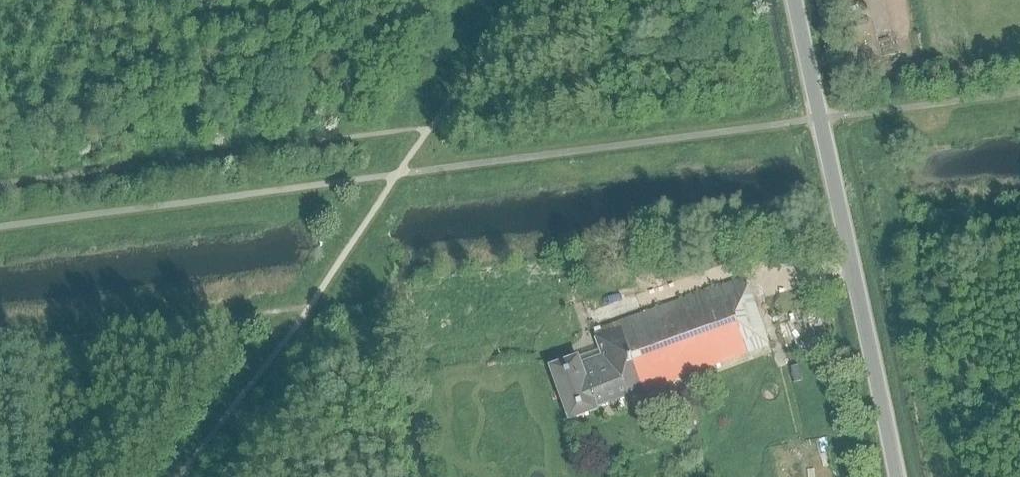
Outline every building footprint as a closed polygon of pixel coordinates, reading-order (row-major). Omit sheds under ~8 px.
[(907,69),(928,63),(925,54),(904,60),(907,69)] [(771,354),(744,278),(625,320),(615,292),(581,304),(600,358),(577,367),(575,361),(547,371),(564,419),(593,409),(592,407),(625,395),(628,404),(771,354)]
